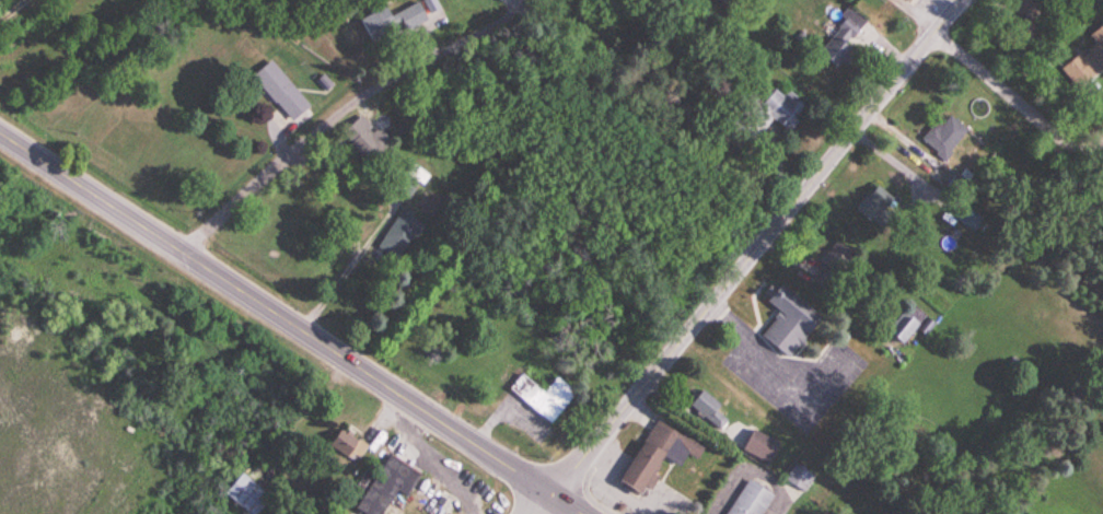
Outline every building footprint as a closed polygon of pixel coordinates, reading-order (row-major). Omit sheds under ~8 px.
[(860,29),(848,19),(819,53),(838,69),(853,51),(847,45),(860,29)] [(1075,88),(1102,69),(1102,26),(1089,35),(1096,46),(1062,68),(1075,88)] [(310,106),(271,60),(252,76),(291,122),(310,106)] [(791,134),(805,114),(773,91),(763,105),(750,96),(731,123),(757,142),(773,120),(791,134)] [(394,147),(362,114),(341,134),(373,166),(394,147)] [(931,159),(951,156),(950,145),(964,143),(960,119),(926,123),(931,159)] [(406,197),(428,179),(416,165),(395,183),(406,197)] [(894,198),(876,185),(856,210),(873,224),(894,198)] [(424,224),(402,210),(377,247),(399,261),(424,224)] [(840,270),(854,255),(839,241),(826,256),(840,270)] [(781,281),(768,299),(781,309),(763,332),(789,354),(823,315),(781,281)] [(919,324),(903,312),(888,333),(903,345),(919,324)] [(551,425),(578,394),(558,377),(546,392),(525,374),(511,391),(551,425)] [(718,411),(722,406),(704,390),(690,405),(720,432),(729,422),(718,411)] [(668,459),(680,466),(688,453),(698,459),(704,448),(655,421),(619,484),(641,496),(646,488),(650,490),(668,459)] [(329,445),(355,466),(369,448),(342,427),(329,445)] [(769,465),(780,445),(753,429),(742,449),(769,465)] [(408,497),(422,474),(391,456),(358,511),(363,513),(383,513),(397,490),(408,497)] [(806,493),(817,477),(797,464),(786,480),(806,493)] [(243,471),(223,491),(246,513),(257,513),(271,500),(243,471)] [(728,513),(764,513),(774,495),(748,480),(728,513)]
